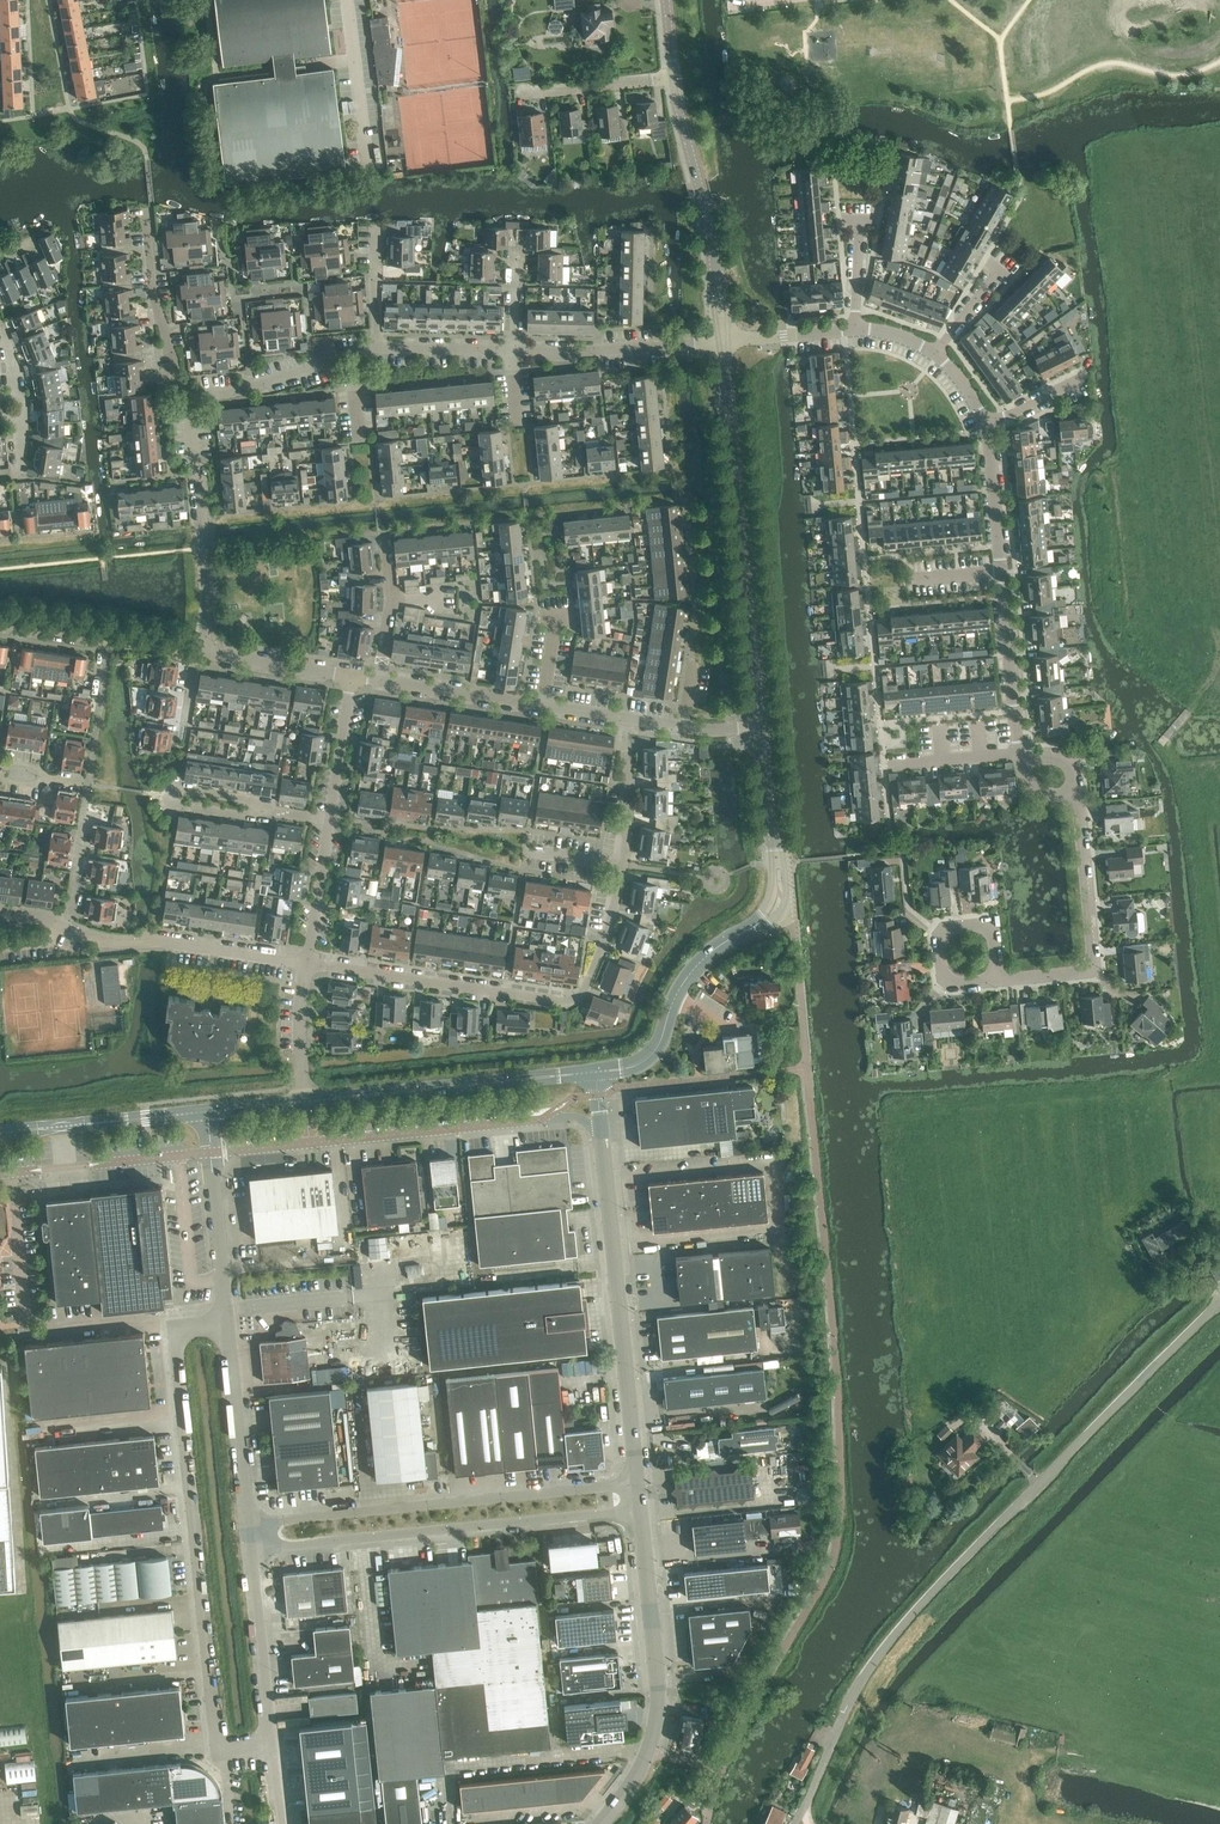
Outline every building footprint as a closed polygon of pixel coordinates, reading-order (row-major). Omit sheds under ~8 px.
[(18,10),(17,0),(0,0),(0,11),(18,10)] [(334,69),(302,73),(302,68),(301,66),(296,66),(295,63),(294,56),(331,52),(325,0),(215,0),(223,65),(273,59),(275,72),(219,79),(218,81),(218,83),(213,84),(226,185),(346,170),(334,69)] [(374,14),(386,13),(385,0),(373,0),(374,14)] [(573,0),(555,0),(556,9),(574,7),(573,0)] [(78,1),(60,5),(62,18),(81,14),(78,1)] [(589,12),(582,13),(584,39),(599,37),(599,39),(601,39),(602,42),(610,42),(610,37),(611,37),(610,25),(612,25),(611,10),(600,11),(600,9),(599,9),(599,4),(589,5),(590,10),(589,10),(589,12)] [(0,25),(18,24),(18,10),(0,11),(0,19),(0,25)] [(62,18),(65,31),(83,28),(81,14),(62,18)] [(387,16),(373,18),(370,19),(373,40),(374,40),(373,52),(374,53),(378,83),(394,85),(397,47),(392,46),(387,16)] [(0,25),(1,38),(19,37),(18,24),(0,25)] [(83,28),(65,31),(68,45),(86,41),(83,28)] [(19,37),(1,38),(1,52),(20,51),(19,37)] [(86,41),(68,45),(70,58),(89,55),(86,41)] [(20,51),(1,52),(2,66),(20,65),(20,51)] [(70,58),(73,72),(91,68),(89,55),(70,58)] [(141,60),(128,63),(124,64),(125,71),(142,67),(141,60)] [(2,66),(3,79),(21,78),(20,65),(2,66)] [(94,82),(91,68),(73,72),(76,85),(94,82)] [(136,85),(144,84),(143,74),(134,75),(136,85)] [(3,79),(3,93),(22,92),(21,78),(3,79)] [(97,78),(98,93),(105,93),(105,78),(97,78)] [(94,82),(76,85),(78,99),(88,97),(97,96),(94,82)] [(3,93),(0,93),(0,99),(4,99),(4,107),(22,106),(22,92),(3,93)] [(99,95),(97,96),(88,97),(89,103),(100,101),(99,95)] [(654,139),(668,138),(669,138),(667,119),(657,120),(656,102),(637,103),(639,127),(652,126),(653,138),(654,139)] [(618,106),(597,108),(600,137),(620,135),(621,140),(630,139),(629,119),(619,120),(618,106)] [(526,109),(517,110),(518,116),(519,116),(522,142),(535,141),(535,143),(546,142),(543,113),(526,115),(526,109)] [(580,109),(560,111),(562,135),(581,133),(582,141),(591,141),(589,121),(581,122),(580,109)] [(901,141),(899,147),(907,150),(909,143),(901,141)] [(898,166),(926,171),(930,172),(931,166),(931,164),(931,161),(930,159),(927,158),(900,153),(898,166)] [(659,174),(672,172),(672,171),(671,161),(657,163),(659,174)] [(896,179),(918,183),(924,184),(926,171),(898,166),(896,179)] [(796,170),(797,183),(826,180),(826,176),(825,175),(817,176),(817,168),(796,170)] [(555,179),(550,174),(545,180),(550,184),(556,183),(555,179)] [(955,182),(962,184),(963,182),(964,179),(957,176),(955,182)] [(952,181),(945,178),(943,184),(950,186),(952,181)] [(925,199),(926,197),(927,192),(917,191),(918,183),(896,179),(893,192),(916,196),(916,197),(925,199)] [(798,196),(819,194),(818,186),(826,185),(827,184),(826,180),(797,183),(798,196)] [(962,184),(955,182),(953,187),(960,190),(962,184)] [(986,194),(1005,206),(1012,194),(992,183),(986,194)] [(891,204),(914,208),(916,197),(916,196),(893,192),(891,204)] [(800,209),(829,206),(828,202),(827,201),(820,202),(819,194),(798,196),(800,209)] [(937,200),(944,202),(946,196),(939,194),(937,200)] [(979,205),(999,217),(1005,206),(986,194),(979,205)] [(947,203),(954,206),(956,200),(949,198),(947,203)] [(944,202),(937,200),(935,205),(942,208),(944,202)] [(954,206),(947,203),(945,209),(952,211),(954,206)] [(911,221),(914,208),(891,204),(889,217),(911,221)] [(973,216),(992,228),(999,217),(979,205),(973,216)] [(801,221),(821,220),(821,211),(828,211),(829,210),(829,206),(800,209),(801,221)] [(98,213),(100,231),(100,232),(124,230),(123,222),(129,221),(128,210),(98,213)] [(184,213),(187,243),(211,241),(210,228),(201,229),(200,220),(193,220),(192,214),(184,212),(184,213)] [(163,245),(187,243),(184,213),(177,214),(178,222),(170,223),(171,232),(162,233),(163,245)] [(966,228),(986,239),(992,228),(973,216),(966,228)] [(909,234),(911,221),(889,217),(887,230),(909,234)] [(802,234),(831,232),(831,228),(830,227),(822,228),(821,220),(801,221),(802,234)] [(508,234),(517,234),(517,222),(507,222),(507,227),(484,227),(483,245),(483,246),(496,246),(507,247),(508,234)] [(526,247),(537,247),(550,247),(550,228),(528,228),(528,222),(517,222),(517,234),(526,235),(526,247)] [(938,228),(945,230),(947,225),(940,222),(938,228)] [(935,227),(928,224),(926,230),(933,232),(935,227)] [(389,237),(388,250),(414,251),(414,243),(418,243),(418,238),(421,238),(421,225),(407,225),(407,237),(389,237)] [(986,239),(966,228),(962,225),(955,236),(960,239),(979,250),(986,239)] [(322,226),(322,231),(323,231),(325,253),(349,250),(347,238),(338,239),(337,229),(331,230),(331,226),(322,226)] [(258,228),(261,256),(285,253),(284,241),(274,242),(273,232),(271,233),(270,227),(258,228)] [(236,246),(237,258),(261,256),(258,228),(246,229),(247,235),(244,235),(245,245),(236,246)] [(945,230),(938,228),(936,233),(943,236),(945,230)] [(124,230),(100,232),(102,249),(102,250),(129,247),(132,247),(130,237),(125,238),(124,230)] [(622,230),(622,243),(644,244),(644,230),(622,230)] [(884,242),(907,246),(909,234),(887,230),(884,242)] [(301,255),(325,253),(323,231),(322,231),(308,232),(309,242),(300,243),(301,255)] [(803,247),(824,245),(823,237),(830,236),(831,235),(831,232),(802,234),(803,247)] [(52,233),(39,239),(49,262),(62,257),(59,250),(61,250),(61,248),(61,247),(60,245),(60,243),(60,242),(59,241),(58,240),(57,238),(56,237),(54,238),(52,233)] [(953,250),(973,261),(979,250),(960,239),(953,250)] [(190,265),(190,269),(198,268),(201,268),(200,264),(204,264),(204,261),(212,260),(211,253),(212,253),(211,241),(187,243),(189,265),(190,265)] [(882,256),(904,260),(907,246),(884,242),(882,256)] [(175,266),(189,265),(187,243),(163,245),(165,258),(174,257),(175,266)] [(622,243),(622,256),(643,257),(644,244),(622,243)] [(470,245),(469,263),(493,264),(494,253),(496,253),(496,246),(483,246),(483,245),(470,245)] [(804,261),(834,258),(833,254),(832,253),(825,253),(824,245),(803,247),(804,261)] [(99,250),(101,267),(101,268),(125,266),(124,258),(130,257),(129,247),(102,250),(102,249),(99,250)] [(539,254),(539,265),(563,265),(563,247),(550,247),(537,247),(537,254),(539,254)] [(929,252),(936,255),(938,249),(931,247),(929,252)] [(926,251),(919,249),(917,255),(923,257),(926,251)] [(325,253),(327,275),(342,273),(341,264),(350,263),(349,250),(325,253)] [(414,264),(414,251),(388,250),(388,264),(406,264),(406,271),(420,272),(420,264),(414,264)] [(947,261),(966,272),(973,261),(953,250),(947,261)] [(936,255),(929,252),(927,258),(934,261),(936,255)] [(261,256),(263,278),(278,276),(277,267),(286,266),(286,261),(285,253),(261,256)] [(325,253),(301,255),(302,267),(312,266),(313,276),(327,275),(325,253)] [(259,278),(263,278),(261,256),(237,258),(239,271),(248,270),(249,279),(250,279),(252,279),(258,278),(259,278)] [(621,269),(643,270),(643,257),(622,256),(621,269)] [(1049,257),(1040,267),(1055,281),(1068,268),(1063,262),(1059,267),(1049,257)] [(37,276),(33,278),(37,288),(41,286),(55,281),(54,280),(50,271),(45,258),(31,263),(37,276)] [(960,284),(966,272),(947,261),(940,273),(960,284)] [(469,282),(495,282),(495,275),(493,275),(493,264),(469,263),(469,282)] [(37,288),(33,278),(27,265),(14,271),(20,284),(15,286),(19,295),(24,293),(24,294),(37,288)] [(562,284),(563,265),(539,265),(539,276),(536,276),(536,283),(562,284)] [(125,266),(101,268),(103,284),(103,285),(103,286),(132,283),(131,273),(126,274),(125,266)] [(918,276),(920,269),(914,267),(912,274),(918,276)] [(1031,276),(1045,290),(1055,281),(1040,267),(1031,276)] [(55,269),(50,271),(54,280),(59,278),(55,269)] [(621,283),(643,283),(643,270),(621,269),(621,283)] [(920,269),(918,276),(923,278),(926,271),(920,269)] [(213,271),(199,273),(201,295),(225,292),(223,280),(214,281),(213,271)] [(19,295),(15,286),(9,273),(0,277),(0,287),(2,292),(0,292),(0,299),(2,303),(6,301),(6,302),(19,296),(19,295)] [(176,285),(177,297),(201,295),(199,273),(187,274),(184,274),(185,284),(176,285)] [(1022,285),(1036,300),(1045,290),(1031,276),(1022,285)] [(941,286),(945,280),(939,277),(936,283),(941,286)] [(880,303),(887,284),(874,279),(867,299),(880,303)] [(945,280),(941,286),(946,289),(950,283),(945,280)] [(351,281),(337,282),(337,283),(339,304),(363,302),(362,294),(366,294),(365,288),(361,288),(361,290),(352,291),(351,281)] [(842,282),(828,283),(830,306),(834,306),(835,308),(844,307),(842,282)] [(132,283),(103,286),(105,301),(105,303),(105,304),(129,301),(128,294),(133,293),(132,283)] [(315,307),(339,304),(337,283),(322,284),(323,294),(314,294),(315,307)] [(621,296),(643,296),(643,283),(621,283),(621,296)] [(828,283),(815,284),(818,309),(827,308),(826,306),(830,306),(828,283)] [(809,310),(818,309),(815,284),(803,286),(805,308),(809,308),(809,310)] [(892,308),(899,288),(887,284),(880,303),(892,308)] [(1013,294),(1027,309),(1036,300),(1022,285),(1013,294)] [(487,286),(487,291),(484,290),(484,298),(489,298),(489,293),(501,293),(501,286),(487,286)] [(801,309),(805,308),(803,286),(789,287),(792,312),(801,311),(801,309)] [(904,312),(911,293),(899,288),(892,308),(904,312)] [(201,295),(203,316),(218,315),(217,305),(226,304),(225,292),(201,295)] [(916,316),(923,297),(911,293),(904,312),(916,316)] [(1027,309),(1013,294),(1003,303),(1018,318),(1027,309)] [(201,295),(177,297),(178,305),(179,309),(188,308),(189,318),(203,316),(201,295)] [(403,296),(398,296),(397,303),(385,303),(385,327),(399,328),(400,303),(403,303),(403,296)] [(621,309),(642,309),(643,296),(621,296),(621,309)] [(414,328),(428,328),(429,304),(431,304),(431,297),(426,297),(426,304),(414,304),(414,328)] [(460,297),(455,297),(455,305),(443,304),(443,329),(457,329),(457,305),(460,305),(460,297)] [(928,321),(936,301),(923,297),(916,316),(928,321)] [(283,303),(282,298),(274,299),(277,325),(301,323),(299,311),(290,311),(289,302),(283,303)] [(471,329),(486,330),(486,305),(489,305),(489,298),(484,298),(483,305),(472,305),(471,329)] [(57,302),(59,307),(66,305),(65,299),(57,302)] [(252,315),(253,328),(277,325),(274,299),(266,300),(266,304),(260,305),(261,314),(252,315)] [(1069,307),(1064,300),(1059,304),(1063,311),(1069,307)] [(129,301),(105,304),(107,322),(109,322),(136,319),(136,318),(135,309),(129,309),(129,301)] [(948,306),(936,301),(928,321),(941,325),(948,306)] [(339,304),(341,326),(356,325),(355,315),(364,314),(363,302),(339,304)] [(400,303),(399,328),(414,328),(414,304),(403,303),(400,303)] [(1003,303),(994,313),(1009,327),(1018,318),(1003,303)] [(339,304),(315,307),(316,319),(326,318),(327,328),(341,326),(339,304)] [(428,328),(443,329),(443,304),(431,304),(429,304),(428,328)] [(457,329),(471,329),(472,305),(460,305),(457,305),(457,329)] [(501,306),(489,305),(486,305),(486,330),(500,330),(501,306)] [(1049,312),(1053,318),(1058,314),(1053,308),(1049,312)] [(36,309),(33,311),(12,319),(15,327),(18,326),(20,330),(23,329),(24,333),(43,326),(36,309)] [(527,331),(541,331),(541,310),(528,309),(527,331)] [(642,322),(642,309),(621,309),(620,322),(642,322)] [(541,331),(554,332),(554,310),(541,310),(541,331)] [(554,332),(567,332),(567,310),(554,310),(554,332)] [(567,310),(567,332),(580,332),(580,310),(567,310)] [(580,310),(580,332),(593,332),(594,311),(580,310)] [(1053,318),(1049,312),(1044,315),(1048,322),(1053,318)] [(1071,318),(1067,312),(1059,318),(1063,324),(1071,318)] [(111,339),(135,337),(134,329),(140,328),(139,318),(136,318),(136,319),(109,322),(111,339)] [(1061,324),(1058,319),(1053,323),(1056,327),(1061,324)] [(995,330),(1000,324),(996,321),(991,326),(995,330)] [(212,324),(215,346),(239,344),(237,331),(228,332),(227,323),(212,324)] [(302,335),(301,323),(277,325),(279,347),(294,346),(293,336),(302,335)] [(1027,327),(1032,333),(1037,330),(1032,323),(1027,327)] [(215,346),(212,324),(203,325),(198,326),(199,335),(190,336),(191,349),(215,346)] [(1000,324),(995,330),(999,334),(1004,328),(1000,324)] [(277,325),(253,328),(254,340),(264,339),(265,349),(279,347),(277,325)] [(49,343),(43,326),(24,333),(26,337),(23,338),(25,343),(21,344),(24,352),(49,343)] [(961,337),(960,338),(968,349),(985,337),(977,326),(972,329),(961,337)] [(1032,333),(1027,327),(1022,330),(1027,337),(1032,333)] [(1053,339),(1056,345),(1057,345),(1066,365),(1078,359),(1069,339),(1068,340),(1065,334),(1053,339)] [(1039,339),(1036,335),(1031,338),(1034,343),(1039,339)] [(135,337),(111,339),(113,357),(143,354),(142,344),(136,345),(135,337)] [(985,337),(968,349),(975,359),(992,347),(985,337)] [(1011,349),(1017,345),(1014,341),(1008,345),(1011,349)] [(34,361),(36,367),(56,362),(55,359),(49,343),(24,352),(27,360),(30,359),(32,362),(34,361)] [(232,366),(231,357),(240,356),(239,344),(215,346),(217,368),(217,373),(229,372),(228,367),(232,366)] [(1017,345),(1011,349),(1014,354),(1021,349),(1017,345)] [(1043,376),(1055,370),(1045,351),(1042,345),(1037,348),(1040,353),(1033,357),(1034,359),(1041,372),(1043,376)] [(1056,345),(1045,351),(1055,370),(1066,365),(1057,345),(1056,345)] [(203,369),(217,368),(215,346),(191,349),(192,361),(202,360),(203,369)] [(992,347),(975,359),(983,370),(1000,358),(992,347)] [(810,355),(811,368),(832,366),(831,353),(810,355)] [(143,354),(113,357),(115,375),(139,372),(138,365),(144,364),(143,354)] [(1000,358),(983,370),(990,380),(1007,368),(1000,358)] [(1034,359),(1032,360),(1039,373),(1041,372),(1034,359)] [(32,378),(34,386),(60,381),(57,368),(56,362),(36,367),(37,369),(38,373),(35,374),(36,377),(32,378)] [(836,372),(833,372),(832,366),(811,368),(812,381),(843,378),(842,372),(836,373),(836,372)] [(1007,368),(990,380),(998,391),(1015,379),(1007,368)] [(1032,368),(1025,371),(1027,376),(1034,373),(1032,368)] [(601,392),(599,373),(599,370),(585,372),(587,393),(601,392)] [(139,372),(115,375),(117,393),(146,390),(145,380),(140,380),(139,372)] [(572,373),(575,395),(587,393),(585,372),(572,373)] [(575,395),(572,373),(560,374),(562,396),(575,395)] [(547,376),(549,397),(562,396),(560,374),(547,376)] [(634,391),(656,389),(654,375),(633,377),(634,391)] [(535,399),(549,397),(547,376),(533,377),(535,399)] [(812,381),(813,394),(835,392),(834,385),(838,385),(837,384),(843,384),(843,378),(812,381)] [(1015,379),(998,391),(1006,402),(1023,389),(1015,379)] [(62,394),(60,381),(34,386),(35,394),(39,394),(39,398),(42,397),(43,403),(64,401),(62,394)] [(493,381),(479,383),(481,404),(495,403),(493,381)] [(468,405),(481,404),(479,383),(466,384),(468,405)] [(456,407),(468,405),(466,384),(453,385),(456,407)] [(443,408),(456,407),(453,385),(440,387),(443,408)] [(430,409),(443,408),(440,387),(428,388),(430,409)] [(417,411),(430,409),(428,388),(415,389),(417,411)] [(404,412),(417,411),(415,389),(402,390),(404,412)] [(636,404),(657,401),(656,389),(634,391),(636,404)] [(391,413),(404,412),(402,390),(389,392),(391,413)] [(378,415),(391,413),(389,392),(376,393),(378,415)] [(814,406),(845,404),(844,398),(835,399),(835,392),(813,394),(814,406)] [(131,410),(153,408),(151,394),(130,397),(131,410)] [(324,420),(337,418),(335,397),(327,398),(325,400),(322,400),(324,420)] [(309,400),(311,421),(317,420),(317,428),(324,427),(324,420),(322,400),(318,400),(316,399),(309,400)] [(298,422),(311,421),(309,400),(301,401),(300,402),(296,403),(298,422)] [(64,421),(64,406),(64,401),(43,403),(44,409),(41,410),(41,413),(37,414),(37,422),(64,421)] [(637,417),(658,414),(657,401),(636,404),(637,417)] [(283,403),(285,424),(298,422),(296,403),(292,403),(291,402),(283,403)] [(279,424),(285,424),(283,403),(275,404),(274,405),(270,405),(273,432),(280,431),(279,424)] [(845,404),(814,406),(816,420),(837,418),(836,410),(846,409),(845,404)] [(247,428),(259,426),(257,405),(250,406),(248,408),(245,408),(247,428)] [(266,433),(273,432),(270,405),(266,406),(265,405),(257,405),(259,426),(265,426),(266,433)] [(232,408),(234,429),(247,428),(245,408),(241,408),(239,407),(232,408)] [(131,410),(131,411),(126,412),(127,423),(133,423),(154,421),(153,408),(131,410)] [(218,411),(220,430),(218,430),(218,438),(226,437),(226,435),(234,434),(234,429),(232,408),(224,409),(223,410),(218,411)] [(638,429),(660,427),(658,414),(637,417),(638,429)] [(1072,419),(1074,440),(1087,439),(1093,438),(1092,432),(1093,432),(1092,424),(1086,425),(1085,418),(1072,419)] [(1074,440),(1072,419),(1059,420),(1061,441),(1058,441),(1059,452),(1075,450),(1074,440)] [(1012,430),(1013,443),(1035,441),(1034,432),(1039,432),(1038,420),(1033,422),(1033,428),(1012,430)] [(1046,430),(1053,429),(1052,420),(1045,421),(1046,430)] [(44,440),(64,441),(64,435),(64,421),(37,422),(37,430),(41,430),(41,434),(44,434),(44,440)] [(126,432),(127,436),(155,433),(154,421),(133,423),(134,432),(126,432)] [(557,424),(538,426),(535,426),(537,440),(558,437),(557,424)] [(817,439),(839,437),(838,424),(816,426),(817,439)] [(640,442),(661,440),(660,427),(638,429),(640,442)] [(479,432),(481,445),(502,443),(501,430),(479,432)] [(5,460),(8,459),(6,438),(1,439),(1,433),(0,433),(0,455),(2,455),(2,458),(5,460)] [(135,442),(135,448),(157,446),(155,433),(127,436),(127,443),(135,442)] [(817,439),(819,452),(840,450),(839,443),(849,442),(848,436),(842,437),(839,437),(817,439)] [(558,437),(537,440),(538,453),(559,450),(558,437)] [(36,449),(35,457),(61,461),(64,441),(44,440),(43,446),(40,446),(40,450),(36,449)] [(397,440),(389,441),(378,442),(379,456),(402,453),(401,447),(398,447),(397,440)] [(640,442),(641,455),(662,453),(661,440),(640,442)] [(1013,443),(1014,456),(1036,454),(1035,441),(1013,443)] [(960,443),(962,466),(975,465),(973,442),(960,443)] [(502,443),(481,445),(482,458),(503,456),(502,443)] [(950,467),(962,466),(960,443),(948,444),(950,467)] [(938,468),(950,467),(948,444),(936,445),(938,468)] [(613,445),(600,446),(602,468),(615,467),(613,445)] [(926,469),(938,468),(936,445),(924,446),(926,469)] [(135,448),(136,457),(130,457),(130,462),(158,459),(157,446),(135,448)] [(341,446),(333,447),(322,448),(323,461),(344,459),(343,452),(342,450),(341,446)] [(588,469),(602,468),(600,446),(586,448),(588,469)] [(914,470),(926,469),(924,446),(912,448),(914,470)] [(902,472),(914,470),(912,448),(899,449),(902,472)] [(889,473),(902,472),(899,449),(887,450),(889,473)] [(539,465),(561,463),(559,450),(538,453),(539,465)] [(820,465),(850,462),(850,456),(841,457),(840,450),(819,452),(820,465)] [(877,474),(878,474),(889,473),(887,450),(875,451),(875,457),(876,457),(877,474)] [(379,456),(381,468),(400,467),(399,460),(402,460),(402,453),(379,456)] [(664,466),(662,453),(641,455),(642,469),(664,466)] [(1014,456),(1016,469),(1037,467),(1036,458),(1041,457),(1041,453),(1036,454),(1014,456)] [(248,456),(241,457),(221,459),(222,463),(221,464),(221,472),(242,470),(249,470),(248,456)] [(482,458),(483,471),(505,469),(503,456),(482,458)] [(58,479),(61,461),(35,457),(34,465),(37,466),(37,470),(39,470),(39,476),(58,479)] [(429,466),(431,485),(444,484),(442,462),(441,457),(435,458),(435,462),(436,465),(429,466)] [(878,480),(878,474),(877,474),(876,457),(875,457),(862,458),(865,492),(871,491),(870,481),(878,480)] [(131,467),(137,467),(138,475),(159,472),(158,459),(130,462),(131,467)] [(318,475),(325,474),(344,472),(344,469),(345,467),(344,459),(323,461),(323,463),(316,463),(318,475)] [(444,484),(457,483),(455,463),(449,464),(448,461),(442,462),(444,484)] [(851,468),(850,462),(820,465),(821,478),(842,476),(842,469),(851,468)] [(562,477),(561,463),(539,465),(541,479),(562,477)] [(400,467),(381,468),(382,481),(404,479),(404,473),(401,473),(400,467)] [(1016,469),(1017,481),(1038,479),(1037,467),(1016,469)] [(77,468),(76,475),(83,476),(84,469),(77,468)] [(506,482),(505,469),(483,471),(485,485),(506,482)] [(244,483),(242,470),(221,472),(222,480),(224,481),(224,485),(244,483)] [(295,498),(299,498),(297,475),(292,475),(292,471),(283,472),(286,500),(294,500),(295,498)] [(279,501),(286,500),(283,472),(281,472),(271,477),(273,500),(277,500),(279,501)] [(344,472),(325,474),(326,487),(347,485),(346,477),(345,476),(344,472)] [(315,475),(307,476),(308,483),(316,483),(315,475)] [(843,483),(842,476),(821,478),(822,491),(853,488),(852,483),(843,483)] [(405,486),(404,479),(382,481),(383,494),(403,493),(402,486),(405,486)] [(1045,479),(1038,479),(1017,481),(1018,495),(1046,492),(1045,479)] [(223,490),(224,498),(245,496),(251,495),(250,482),(244,483),(224,485),(224,489),(223,490)] [(319,494),(320,501),(347,498),(346,494),(347,493),(347,485),(326,487),(327,493),(319,494)] [(172,511),(189,510),(188,498),(184,498),(183,487),(176,488),(175,486),(169,487),(171,510),(172,509),(172,511)] [(171,510),(169,487),(164,488),(162,489),(156,490),(159,513),(162,513),(163,511),(163,510),(171,510)] [(156,513),(159,513),(156,490),(150,490),(149,489),(143,490),(146,512),(154,511),(154,512),(156,513)] [(146,512),(143,490),(138,490),(136,492),(130,493),(133,516),(146,514),(146,512)] [(81,492),(74,493),(75,498),(75,503),(82,502),(81,492)] [(120,521),(133,519),(133,516),(130,493),(124,493),(123,492),(117,493),(117,498),(118,499),(119,514),(120,513),(120,521)] [(246,509),(245,496),(224,498),(225,505),(226,507),(227,511),(246,509)] [(1019,509),(1020,513),(1043,511),(1048,510),(1046,497),(1016,500),(1017,509),(1019,509)] [(61,499),(64,526),(77,524),(75,503),(75,498),(61,499)] [(51,527),(64,526),(61,499),(48,500),(51,527)] [(38,528),(51,527),(48,500),(35,502),(36,508),(36,507),(38,528)] [(88,502),(75,503),(77,524),(90,523),(88,502)] [(646,508),(648,521),(678,518),(676,505),(646,508)] [(25,530),(38,528),(36,507),(36,508),(23,509),(25,530)] [(870,543),(883,542),(884,542),(882,525),(882,519),(873,520),(872,509),(866,510),(870,543)] [(11,531),(9,510),(0,511),(0,532),(11,531)] [(1044,524),(1043,511),(1020,513),(1020,517),(1018,517),(1019,526),(1044,524)] [(629,514),(615,516),(618,537),(631,536),(629,514)] [(605,539),(618,537),(615,516),(602,517),(605,539)] [(825,519),(826,527),(826,532),(852,530),(851,521),(856,521),(856,516),(825,519)] [(980,516),(967,517),(969,540),(982,539),(980,516)] [(602,517),(590,519),(592,540),(605,539),(602,517)] [(957,541),(969,540),(967,517),(955,518),(957,541)] [(678,518),(648,521),(649,534),(679,531),(678,518)] [(945,542),(957,541),(955,518),(943,519),(945,542)] [(590,519),(577,520),(579,541),(592,540),(590,519)] [(943,519),(931,521),(933,543),(945,542),(943,519)] [(579,541),(577,520),(563,521),(565,543),(579,541)] [(493,531),(500,530),(501,536),(521,535),(521,527),(519,525),(519,521),(492,524),(493,531)] [(931,521),(919,522),(921,545),(933,543),(931,521)] [(919,522),(906,523),(908,546),(921,545),(919,522)] [(906,523),(894,524),(896,547),(908,546),(906,523)] [(1022,539),(1045,537),(1050,536),(1049,523),(1044,524),(1019,526),(1020,535),(1022,535),(1022,539)] [(884,542),(883,542),(884,548),(896,547),(894,524),(882,525),(884,542)] [(827,545),(831,545),(858,542),(858,538),(853,538),(852,530),(826,532),(827,545)] [(468,560),(475,559),(472,532),(468,532),(466,531),(459,532),(461,553),(467,552),(468,560)] [(649,534),(650,547),(680,544),(679,531),(649,534)] [(455,561),(455,554),(461,553),(459,532),(451,533),(449,534),(446,535),(449,561),(455,561)] [(435,556),(441,555),(442,562),(449,561),(446,535),(442,535),(440,534),(433,535),(435,556)] [(429,556),(435,556),(433,535),(425,536),(424,537),(420,537),(423,563),(422,564),(422,565),(428,564),(430,562),(429,556)] [(501,536),(502,549),(521,547),(521,544),(522,542),(521,535),(501,536)] [(354,537),(335,539),(336,547),(341,546),(342,559),(349,558),(373,555),(372,550),(373,550),(373,542),(355,544),(354,537)] [(415,537),(407,538),(410,565),(422,564),(423,563),(420,537),(416,538),(415,537)] [(1020,543),(1021,552),(1046,549),(1045,537),(1022,539),(1023,543),(1020,543)] [(410,566),(410,565),(407,538),(399,538),(398,540),(394,540),(397,567),(410,566)] [(858,547),(858,542),(831,545),(832,553),(828,553),(828,558),(854,555),(853,547),(858,547)] [(650,547),(651,560),(681,557),(680,544),(650,547)] [(502,549),(503,562),(524,560),(523,553),(522,551),(521,547),(502,549)] [(1047,563),(1046,549),(1021,552),(1022,560),(1024,560),(1025,565),(1047,563)] [(339,572),(339,578),(358,578),(358,571),(376,569),(375,561),(374,561),(373,555),(349,558),(350,566),(343,567),(344,571),(339,572)] [(833,562),(833,570),(860,568),(860,563),(855,564),(854,555),(828,558),(829,563),(833,562)] [(681,557),(651,560),(653,573),(683,569),(681,557)] [(524,560),(503,562),(496,563),(497,576),(524,573),(524,569),(525,568),(524,560)] [(1052,566),(1032,568),(1033,575),(1026,576),(1027,589),(1051,587),(1050,574),(1052,574),(1052,566)] [(441,568),(436,569),(437,576),(444,576),(445,575),(444,571),(441,568)] [(598,568),(577,570),(578,584),(600,582),(598,568)] [(860,568),(833,570),(834,578),(830,579),(831,584),(857,582),(856,573),(861,572),(860,568)] [(653,573),(654,585),(684,582),(683,569),(653,573)] [(505,582),(506,588),(527,586),(526,578),(524,577),(524,573),(497,576),(498,583),(505,582)] [(908,576),(899,577),(900,585),(909,584),(908,576)] [(359,585),(358,578),(339,578),(339,585),(351,585),(350,598),(375,599),(375,593),(376,593),(376,585),(359,585)] [(606,581),(600,582),(578,584),(580,597),(601,595),(607,594),(606,581)] [(684,582),(654,585),(655,599),(685,596),(684,582)] [(406,593),(420,592),(419,584),(412,585),(405,586),(406,593)] [(527,586),(506,588),(498,589),(500,602),(527,599),(526,595),(527,594),(527,586)] [(1035,602),(1036,609),(1063,606),(1063,600),(1055,601),(1055,600),(1052,600),(1051,587),(1027,589),(1028,602),(1035,602)] [(833,604),(864,601),(863,596),(858,597),(857,588),(832,590),(833,604)] [(602,607),(601,595),(580,597),(581,610),(602,607)] [(375,604),(375,599),(350,598),(350,611),(339,610),(338,617),(343,618),(343,617),(357,619),(358,612),(376,612),(376,604),(375,604)] [(833,604),(834,616),(860,614),(859,606),(864,605),(864,601),(833,604)] [(655,603),(653,616),(683,621),(685,608),(655,603)] [(404,613),(411,614),(418,615),(420,608),(405,606),(404,613)] [(498,619),(505,620),(525,624),(527,616),(525,614),(526,610),(500,606),(498,619)] [(978,631),(990,629),(988,606),(976,608),(978,631)] [(1060,627),(1059,614),(1067,613),(1066,606),(1063,606),(1036,609),(1037,616),(1030,616),(1031,630),(1055,627),(1060,627)] [(581,610),(582,623),(604,620),(602,607),(581,610)] [(418,615),(411,614),(410,620),(417,621),(418,620),(423,621),(424,616),(425,609),(420,608),(418,615)] [(976,608),(963,609),(966,632),(978,631),(976,608)] [(963,609),(951,610),(953,633),(966,632),(963,609)] [(951,610),(939,611),(941,634),(953,633),(951,610)] [(939,611),(927,612),(929,635),(941,634),(939,611)] [(927,612),(915,613),(917,636),(929,635),(927,612)] [(915,613),(903,615),(905,637),(917,636),(915,613)] [(860,614),(834,616),(835,629),(866,626),(866,622),(861,622),(860,614)] [(890,616),(891,622),(893,639),(905,637),(903,615),(890,616)] [(651,629),(681,634),(683,621),(653,616),(651,629)] [(357,626),(357,619),(343,617),(343,618),(342,624),(349,625),(347,638),(371,642),(372,636),(373,636),(374,629),(357,626)] [(505,620),(504,627),(495,626),(494,632),(522,636),(523,632),(524,631),(525,624),(505,620)] [(605,634),(604,620),(582,623),(584,636),(605,634)] [(880,657),(886,656),(885,645),(894,645),(893,639),(891,622),(877,623),(880,657)] [(866,631),(866,626),(835,629),(836,642),(862,640),(861,631),(866,631)] [(1039,642),(1040,649),(1059,647),(1059,642),(1059,640),(1056,640),(1055,627),(1031,630),(1032,643),(1039,642)] [(651,629),(649,642),(679,646),(681,634),(651,629)] [(493,638),(502,640),(501,646),(521,649),(523,641),(521,640),(522,636),(494,632),(493,638)] [(422,664),(430,665),(434,637),(421,635),(420,643),(417,662),(421,663),(422,664)] [(439,665),(442,666),(447,639),(434,637),(430,665),(437,666),(439,665)] [(370,647),(371,642),(347,638),(346,644),(339,643),(338,649),(337,657),(351,659),(352,653),(370,655),(371,648),(370,647)] [(396,660),(404,661),(407,641),(394,639),(391,658),(395,659),(396,660)] [(459,644),(451,643),(450,639),(447,639),(442,666),(446,667),(447,668),(455,669),(458,649),(459,644)] [(838,655),(868,653),(868,648),(863,648),(862,640),(836,642),(838,655)] [(413,662),(417,662),(420,643),(407,641),(404,661),(412,662),(413,662)] [(464,649),(458,649),(455,669),(463,670),(464,669),(469,670),(473,643),(465,642),(464,649)] [(649,642),(647,655),(677,659),(679,646),(649,642)] [(5,666),(8,646),(0,644),(0,666),(5,666)] [(501,646),(499,659),(518,662),(519,658),(520,657),(521,649),(501,646)] [(1060,655),(1059,647),(1040,649),(1040,656),(1033,657),(1035,670),(1059,668),(1057,655),(1060,655)] [(19,669),(32,671),(35,650),(22,648),(19,669)] [(48,652),(35,650),(32,671),(31,676),(44,678),(48,652)] [(575,650),(570,679),(583,681),(588,651),(575,650)] [(588,651),(583,681),(596,683),(600,653),(591,652),(588,651)] [(61,654),(48,652),(44,678),(57,680),(61,654)] [(600,653),(596,683),(609,685),(613,655),(600,653)] [(74,656),(61,654),(57,680),(70,682),(71,676),(70,676),(74,656)] [(626,657),(613,655),(609,685),(622,687),(626,657)] [(645,667),(675,672),(677,659),(647,655),(645,667)] [(70,676),(71,676),(84,678),(87,658),(74,656),(70,676)] [(499,659),(497,671),(518,675),(519,667),(518,665),(518,662),(499,659)] [(149,673),(148,681),(175,685),(177,676),(174,676),(176,665),(148,661),(146,673),(149,673)] [(675,672),(645,667),(644,680),(673,685),(675,672)] [(1060,681),(1059,668),(1035,670),(1036,683),(1043,683),(1043,690),(1063,688),(1062,681),(1060,681)] [(516,682),(518,675),(497,671),(495,685),(514,688),(515,683),(516,682)] [(210,703),(211,696),(214,677),(210,676),(209,675),(201,673),(198,693),(197,693),(195,701),(210,703)] [(885,708),(899,707),(899,706),(897,690),(898,690),(897,684),(887,685),(887,682),(888,681),(888,674),(882,674),(885,708)] [(211,696),(224,698),(227,677),(219,676),(217,677),(214,677),(211,696)] [(228,707),(235,709),(239,681),(236,680),(234,679),(227,677),(224,698),(229,699),(228,707)] [(243,701),(249,702),(252,681),(245,680),(243,681),(239,681),(235,709),(242,710),(243,701)] [(671,698),(673,685),(644,680),(642,690),(635,689),(634,695),(643,697),(644,694),(671,698)] [(840,683),(841,692),(842,697),(867,694),(867,686),(872,685),(871,680),(840,683)] [(249,702),(256,703),(255,708),(256,710),(260,711),(261,711),(262,704),(265,685),(261,684),(260,682),(252,681),(249,702)] [(983,682),(985,705),(997,704),(995,681),(983,682)] [(970,683),(973,706),(985,705),(983,682),(970,683)] [(958,684),(960,707),(973,706),(970,683),(958,684)] [(261,712),(273,714),(278,685),(270,684),(268,685),(265,685),(262,704),(261,711),(260,711),(261,712)] [(948,708),(960,707),(958,684),(946,685),(948,708)] [(287,716),(288,708),(291,688),(287,688),(286,686),(278,685),(273,714),(287,716)] [(934,686),(936,709),(948,708),(946,685),(934,686)] [(305,720),(306,711),(310,688),(296,686),(293,709),(301,710),(300,719),(305,720)] [(922,688),(924,710),(936,709),(934,686),(922,688)] [(306,711),(320,713),(323,690),(310,688),(306,711)] [(910,689),(912,712),(924,710),(922,688),(910,689)] [(1037,698),(1038,711),(1062,709),(1061,696),(1064,695),(1063,688),(1043,690),(1044,697),(1037,698)] [(899,706),(899,707),(899,713),(912,712),(910,689),(898,690),(897,690),(899,706)] [(148,705),(147,713),(174,717),(176,708),(173,708),(175,697),(147,693),(145,705),(148,705)] [(846,709),(874,707),(873,702),(868,703),(867,694),(842,697),(842,702),(846,701),(846,709)] [(19,697),(10,696),(9,704),(17,705),(19,697)] [(73,697),(69,720),(72,720),(71,728),(87,730),(90,711),(87,711),(89,700),(73,697)] [(371,721),(385,723),(388,700),(375,698),(371,721)] [(34,700),(33,707),(40,708),(41,701),(34,700)] [(402,702),(388,700),(385,723),(398,725),(402,702)] [(402,731),(410,732),(416,733),(419,707),(406,705),(402,731)] [(416,733),(428,735),(432,709),(419,707),(416,733)] [(874,707),(846,709),(847,717),(844,717),(844,722),(870,720),(869,712),(874,711),(874,707)] [(432,709),(428,735),(441,737),(446,711),(432,709)] [(1064,722),(1062,709),(1038,711),(1040,724),(1047,723),(1047,731),(1067,729),(1066,721),(1064,722)] [(452,732),(461,733),(464,714),(450,712),(446,740),(451,740),(452,732)] [(472,744),(476,716),(464,714),(461,733),(469,735),(468,743),(472,744)] [(477,736),(486,737),(489,718),(476,716),(472,744),(476,744),(477,736)] [(497,748),(502,720),(489,718),(486,737),(495,739),(493,747),(497,748)] [(17,749),(25,750),(29,722),(10,719),(6,744),(17,746),(17,749)] [(503,740),(511,741),(515,721),(502,720),(497,748),(502,748),(503,740)] [(871,728),(870,720),(844,722),(845,735),(876,732),(876,728),(871,728)] [(522,759),(527,723),(515,721),(511,741),(520,742),(518,758),(522,759)] [(29,722),(25,750),(33,751),(33,748),(44,750),(47,725),(29,722)] [(541,725),(527,723),(522,759),(526,760),(528,744),(538,745),(541,725)] [(170,731),(142,726),(140,738),(143,738),(142,746),(169,750),(171,742),(168,741),(170,731)] [(558,759),(563,729),(549,727),(545,757),(558,759)] [(558,759),(571,761),(575,731),(563,729),(558,759)] [(573,770),(574,761),(584,763),(588,733),(575,731),(571,761),(570,769),(573,770)] [(301,732),(299,745),(322,749),(324,735),(301,732)] [(876,737),(876,732),(845,735),(847,749),(872,746),(871,737),(876,737)] [(596,765),(601,735),(588,733),(584,763),(596,765)] [(614,737),(601,735),(596,765),(610,767),(614,737)] [(372,743),(381,744),(382,738),(383,737),(373,736),(372,743)] [(63,762),(59,762),(58,762),(57,762),(56,763),(55,764),(55,765),(54,769),(70,771),(70,768),(81,770),(85,742),(66,739),(63,762)] [(382,752),(383,744),(381,744),(372,743),(360,741),(358,754),(381,758),(385,758),(385,752),(382,752)] [(643,749),(643,762),(667,761),(667,748),(678,748),(678,742),(670,741),(656,741),(656,748),(643,749)] [(297,759),(299,759),(307,760),(320,762),(322,749),(299,745),(297,759)] [(403,760),(410,761),(412,750),(401,748),(399,759),(403,760)] [(398,752),(391,751),(390,758),(397,760),(398,752)] [(194,780),(198,781),(201,761),(202,754),(187,752),(186,760),(187,760),(184,780),(192,781),(194,780)] [(412,761),(419,762),(420,762),(421,753),(413,752),(412,761)] [(851,760),(852,768),(879,765),(879,761),(874,761),(873,752),(847,755),(848,760),(851,760)] [(436,754),(426,753),(425,761),(435,762),(436,754)] [(201,761),(198,781),(201,781),(203,783),(210,784),(215,756),(202,754),(201,761)] [(379,771),(381,758),(358,754),(356,768),(364,769),(377,771),(379,771)] [(223,785),(227,759),(227,758),(215,756),(210,784),(218,785),(220,784),(223,785)] [(1124,757),(1107,758),(1108,768),(1102,768),(1104,793),(1125,791),(1124,782),(1128,781),(1126,766),(1125,766),(1124,757)] [(228,787),(236,788),(240,761),(227,759),(223,785),(227,785),(228,787)] [(494,768),(496,761),(484,759),(483,766),(494,768)] [(245,788),(249,789),(253,763),(240,761),(236,788),(243,789),(245,788)] [(418,772),(419,762),(412,761),(410,771),(418,772)] [(667,773),(667,761),(643,762),(643,775),(657,775),(657,782),(670,782),(675,782),(675,773),(667,773)] [(254,790),(261,792),(265,771),(266,765),(253,763),(249,789),(252,789),(254,790)] [(272,764),(270,772),(265,771),(261,792),(269,793),(271,792),(275,792),(279,765),(272,764)] [(437,773),(437,767),(424,765),(423,771),(437,773)] [(879,765),(852,768),(848,768),(849,779),(850,781),(875,778),(874,770),(879,770),(879,765)] [(456,772),(456,774),(471,776),(471,775),(472,769),(464,768),(457,766),(456,772)] [(1005,768),(992,769),(994,793),(1007,792),(1007,795),(1015,794),(1013,774),(1006,775),(1005,768)] [(376,780),(376,777),(377,771),(364,769),(363,778),(376,780)] [(981,795),(994,793),(992,769),(979,771),(979,778),(972,778),(974,798),(981,797),(981,795)] [(496,784),(498,772),(488,771),(486,783),(496,784)] [(965,772),(951,773),(954,797),(967,796),(967,799),(974,798),(972,778),(965,779),(965,772)] [(954,797),(951,773),(938,774),(939,781),(932,782),(933,802),(941,801),(941,798),(954,797)] [(911,777),(913,801),(926,800),(926,803),(933,802),(932,782),(925,783),(924,776),(911,777)] [(893,806),(900,805),(900,802),(913,801),(911,777),(898,778),(898,785),(891,786),(893,806)] [(282,778),(279,799),(279,801),(292,803),(295,780),(282,778)] [(850,783),(850,786),(851,794),(881,791),(881,786),(876,787),(875,778),(850,781),(850,783)] [(309,782),(295,780),(292,803),(305,806),(309,782)] [(643,788),(643,801),(667,802),(667,790),(670,790),(670,782),(657,782),(657,789),(643,788)] [(390,813),(403,815),(407,789),(394,787),(390,813)] [(67,791),(59,789),(54,817),(62,818),(62,821),(73,823),(77,795),(67,793),(67,791)] [(420,791),(407,789),(403,815),(416,817),(420,791)] [(371,815),(374,792),(361,790),(357,813),(371,815)] [(480,822),(483,798),(485,791),(479,790),(478,798),(470,796),(466,820),(480,822)] [(433,793),(427,792),(420,791),(416,817),(429,819),(433,793)] [(548,823),(553,793),(539,791),(535,821),(548,823)] [(882,795),(881,791),(851,794),(852,807),(878,804),(877,796),(882,795)] [(388,794),(374,792),(371,815),(384,818),(388,794)] [(561,825),(565,795),(553,793),(548,823),(561,825)] [(561,825),(574,827),(578,797),(565,795),(561,825)] [(13,825),(18,797),(10,796),(9,799),(0,797),(0,823),(13,825)] [(435,820),(448,822),(452,798),(438,796),(435,820)] [(18,797),(13,825),(32,828),(34,818),(35,808),(36,803),(25,801),(26,798),(18,797)] [(511,822),(515,799),(502,797),(498,820),(511,822)] [(574,827),(586,829),(591,799),(588,799),(578,797),(574,827)] [(452,798),(448,822),(462,824),(465,801),(452,798)] [(483,798),(480,822),(493,824),(497,801),(483,798)] [(528,801),(515,799),(511,822),(525,824),(528,801)] [(594,800),(591,799),(586,829),(600,831),(604,801),(594,800)] [(676,823),(676,824),(678,824),(678,815),(667,815),(667,802),(643,801),(643,814),(656,815),(656,823),(676,823)] [(1126,803),(1106,805),(1107,819),(1104,819),(1105,830),(1119,828),(1119,832),(1134,830),(1133,818),(1134,817),(1136,816),(1137,814),(1137,812),(1137,810),(1127,810),(1126,803)] [(878,804),(852,807),(852,812),(856,811),(857,820),(884,817),(883,812),(878,813),(878,804)] [(834,811),(835,820),(844,819),(843,810),(834,811)] [(122,823),(123,816),(116,815),(115,822),(122,823)] [(189,838),(192,819),(188,818),(187,817),(179,816),(175,843),(188,845),(189,838)] [(189,838),(188,845),(201,847),(205,820),(197,818),(195,819),(192,819),(189,838)] [(879,821),(879,818),(871,818),(871,822),(872,826),(880,825),(879,821)] [(201,847),(213,849),(215,842),(218,823),(214,822),(213,821),(205,820),(201,847)] [(215,842),(213,849),(226,851),(230,823),(223,822),(221,823),(218,823),(215,842)] [(230,823),(226,851),(239,852),(243,827),(240,826),(238,825),(230,823)] [(286,848),(290,825),(277,823),(273,846),(286,848)] [(639,840),(668,844),(671,832),(674,833),(676,824),(676,823),(656,823),(655,829),(641,827),(639,840)] [(93,824),(92,833),(95,833),(93,844),(121,848),(123,836),(120,836),(121,829),(93,824)] [(290,825),(286,848),(299,850),(302,827),(290,825)] [(247,827),(243,827),(239,852),(252,855),(252,852),(256,827),(248,826),(247,827)] [(266,850),(269,830),(265,830),(264,828),(256,827),(252,852),(265,854),(266,850)] [(51,839),(48,862),(64,864),(66,853),(68,853),(71,834),(55,832),(54,839),(51,839)] [(363,860),(367,837),(354,835),(350,858),(363,860)] [(379,839),(367,837),(363,860),(376,862),(379,839)] [(651,855),(650,862),(669,865),(670,857),(666,857),(668,844),(639,840),(637,853),(651,855)] [(964,842),(956,848),(959,852),(955,854),(956,866),(967,859),(964,855),(970,851),(964,842)] [(381,871),(389,872),(389,874),(394,875),(398,847),(385,845),(381,871)] [(411,849),(398,847),(394,875),(399,876),(399,874),(407,875),(411,849)] [(1141,847),(1126,848),(1127,857),(1108,858),(1109,876),(1133,874),(1132,863),(1143,862),(1141,847)] [(411,849),(407,875),(414,876),(416,867),(421,868),(424,851),(411,849)] [(440,878),(443,854),(430,852),(426,875),(440,878)] [(457,856),(443,854),(440,878),(453,880),(457,856)] [(857,859),(858,866),(874,864),(874,857),(857,859)] [(91,868),(89,878),(117,883),(119,871),(116,871),(117,863),(89,859),(88,867),(91,868)] [(470,887),(473,863),(460,861),(456,885),(470,887)] [(185,862),(184,868),(197,870),(198,864),(185,862)] [(473,863),(470,887),(483,889),(487,865),(473,863)] [(210,872),(211,865),(198,864),(197,870),(210,872)] [(890,865),(872,867),(875,900),(893,898),(890,865)] [(346,874),(355,875),(356,868),(347,866),(346,874)] [(994,897),(991,897),(990,888),(989,888),(987,874),(979,875),(978,866),(959,868),(961,889),(970,888),(971,900),(995,897),(994,897)] [(281,867),(279,880),(302,884),(304,871),(281,867)] [(932,905),(927,905),(927,906),(950,904),(948,884),(956,883),(955,868),(940,870),(941,880),(929,881),(932,905)] [(272,879),(273,872),(263,871),(262,878),(272,879)] [(486,894),(500,896),(503,873),(490,871),(486,894)] [(517,875),(503,873),(500,896),(513,898),(517,875)] [(8,898),(11,876),(0,875),(0,897),(8,898)] [(24,878),(11,876),(8,898),(21,901),(24,878)] [(337,889),(367,894),(367,888),(360,887),(361,879),(339,876),(337,889)] [(633,881),(631,894),(656,898),(658,885),(668,887),(669,880),(648,876),(647,883),(633,881)] [(371,878),(369,892),(377,893),(379,879),(371,878)] [(39,903),(42,881),(29,879),(25,904),(32,905),(32,902),(39,903)] [(302,884),(279,880),(277,893),(300,897),(302,884)] [(56,883),(42,881),(39,903),(45,904),(45,907),(52,908),(56,883)] [(522,907),(535,909),(539,883),(526,881),(522,907)] [(535,909),(541,910),(548,911),(552,885),(539,883),(535,909)] [(561,912),(562,903),(565,886),(552,885),(548,911),(561,912)] [(566,913),(574,914),(578,888),(565,886),(562,903),(568,904),(566,913)] [(574,914),(581,915),(582,911),(588,912),(591,890),(578,888),(574,914)] [(366,899),(367,894),(337,889),(335,902),(357,905),(359,898),(366,899)] [(391,900),(399,901),(400,890),(392,889),(391,900)] [(181,922),(189,924),(192,903),(193,894),(181,893),(179,901),(176,920),(180,921),(181,922)] [(643,909),(641,917),(655,921),(657,911),(653,910),(656,898),(631,894),(629,907),(643,909)] [(95,923),(99,924),(102,923),(103,921),(103,918),(115,920),(117,908),(114,908),(115,901),(87,896),(86,905),(89,905),(87,916),(93,917),(92,919),(93,922),(95,923)] [(214,927),(219,899),(206,897),(205,905),(202,924),(205,925),(207,926),(214,927)] [(421,904),(429,906),(430,898),(422,897),(421,904)] [(1137,932),(1137,924),(1135,910),(1133,911),(1132,898),(1118,899),(1119,912),(1113,912),(1114,929),(1126,928),(1126,933),(1130,936),(1134,935),(1137,932)] [(173,920),(176,920),(179,901),(166,899),(163,920),(171,921),(173,920)] [(224,928),(227,928),(230,909),(232,901),(219,899),(214,927),(222,929),(224,928)] [(381,899),(380,906),(388,908),(389,901),(381,899)] [(865,899),(853,900),(854,915),(865,914),(865,899)] [(244,903),(238,902),(232,901),(230,909),(227,928),(231,929),(232,930),(240,931),(243,911),(244,903)] [(437,901),(436,908),(450,910),(451,903),(437,901)] [(198,924),(202,924),(205,905),(192,903),(189,924),(196,925),(198,924)] [(414,913),(415,906),(408,905),(407,912),(414,913)] [(282,923),(289,924),(292,910),(284,908),(283,916),(267,913),(263,936),(280,938),(282,923)] [(420,908),(419,909),(418,917),(427,918),(428,910),(420,908)] [(256,913),(243,911),(240,931),(246,932),(249,931),(253,932),(256,913)] [(465,924),(466,916),(459,914),(458,923),(465,924)] [(626,920),(622,932),(644,940),(649,929),(652,930),(655,921),(641,917),(639,924),(626,920)] [(893,919),(875,921),(876,930),(880,930),(882,955),(902,953),(900,936),(903,935),(902,926),(894,927),(893,919)] [(340,948),(357,950),(359,934),(366,936),(368,921),(361,920),(359,928),(344,925),(340,948)] [(369,951),(382,953),(386,927),(373,925),(369,951)] [(571,933),(585,935),(586,927),(572,925),(571,933)] [(399,929),(391,928),(386,927),(382,953),(395,955),(399,929)] [(413,958),(426,960),(430,930),(417,928),(413,958)] [(408,957),(410,940),(412,931),(399,929),(395,955),(408,957)] [(426,960),(439,962),(443,932),(430,930),(426,960)] [(439,962),(451,963),(456,934),(443,932),(439,962)] [(640,952),(644,940),(622,932),(617,944),(624,947),(621,954),(641,961),(643,953),(640,952)] [(456,934),(451,963),(464,965),(469,936),(456,934)] [(469,936),(464,965),(477,967),(482,938),(469,936)] [(482,938),(477,967),(490,969),(494,940),(482,938)] [(494,940),(490,969),(503,971),(508,942),(494,940)] [(1148,943),(1123,946),(1126,980),(1146,978),(1144,959),(1149,959),(1148,943)] [(529,949),(524,948),(516,947),(512,973),(525,975),(529,949)] [(575,956),(573,955),(574,948),(569,947),(567,955),(563,980),(577,982),(579,966),(574,965),(575,956)] [(542,951),(529,949),(525,975),(538,977),(542,951)] [(555,953),(542,951),(538,977),(551,979),(555,953)] [(567,955),(555,953),(551,979),(563,980),(567,955)] [(617,964),(610,961),(601,986),(620,993),(629,969),(633,971),(635,963),(620,957),(617,964)] [(896,963),(879,964),(880,974),(884,974),(885,981),(884,982),(884,989),(886,990),(891,989),(892,998),(908,996),(907,983),(905,983),(904,971),(897,972),(896,963)] [(122,1000),(125,1000),(127,1000),(126,988),(120,988),(118,964),(101,966),(105,1004),(122,1002),(122,1000)] [(745,984),(747,1004),(753,1003),(753,1004),(777,1002),(776,991),(778,991),(777,980),(767,981),(767,980),(758,980),(758,982),(751,983),(745,984)] [(329,982),(328,994),(333,995),(332,1001),(349,1004),(350,995),(352,996),(352,995),(355,995),(356,992),(357,986),(344,984),(329,982)] [(199,985),(189,983),(188,991),(198,992),(199,985)] [(711,995),(725,1004),(730,996),(716,987),(711,995)] [(231,990),(221,988),(220,996),(230,997),(231,990)] [(229,1005),(230,997),(220,996),(218,996),(213,999),(212,1003),(203,1001),(204,998),(200,993),(198,992),(188,991),(187,998),(169,995),(166,1016),(170,1016),(168,1035),(181,1053),(218,1059),(236,1046),(239,1027),(244,1028),(247,1007),(229,1005)] [(385,1002),(377,1002),(376,1023),(385,1024),(385,1018),(404,1019),(405,996),(385,995),(385,1002)] [(1081,997),(1083,1022),(1102,1020),(1103,1025),(1112,1024),(1110,1002),(1101,1002),(1101,995),(1081,997)] [(1165,1033),(1162,1031),(1171,1020),(1160,1011),(1163,1009),(1148,996),(1142,1003),(1147,1007),(1141,1014),(1140,1013),(1130,1023),(1155,1045),(1165,1033)] [(611,1004),(593,997),(587,1014),(611,1023),(617,1009),(626,1013),(629,1003),(614,997),(611,1004)] [(426,1025),(426,1024),(440,1025),(442,1002),(421,1001),(421,1011),(414,1011),(413,1029),(421,1029),(421,1025),(426,1025)] [(1057,1003),(1038,1004),(1037,1003),(1036,1002),(1035,1001),(1034,1001),(1020,1003),(1022,1024),(1030,1024),(1031,1026),(1050,1025),(1052,1028),(1063,1027),(1062,1012),(1058,1013),(1057,1003)] [(450,1013),(449,1035),(457,1035),(458,1030),(463,1030),(463,1029),(477,1030),(478,1008),(458,1006),(457,1013),(450,1013)] [(328,1007),(328,1020),(332,1020),(332,1027),(339,1027),(346,1027),(350,1027),(350,1019),(352,1019),(352,1018),(355,1018),(355,1016),(356,1009),(343,1009),(343,1008),(328,1007)] [(923,1022),(925,1039),(933,1039),(932,1031),(965,1028),(963,1007),(930,1010),(931,1021),(923,1022)] [(1013,1035),(1013,1033),(1020,1032),(1019,1016),(1011,1016),(1011,1010),(981,1012),(983,1030),(1004,1028),(1005,1036),(1013,1035)] [(529,1013),(498,1011),(497,1028),(528,1029),(529,1013)] [(893,1057),(914,1055),(913,1044),(918,1044),(917,1032),(912,1032),(911,1019),(894,1021),(893,1011),(875,1013),(876,1023),(886,1022),(886,1026),(890,1026),(893,1057)] [(342,1032),(327,1033),(327,1045),(332,1045),(332,1052),(351,1051),(351,1043),(352,1043),(352,1042),(355,1042),(355,1039),(355,1033),(342,1033),(342,1032)] [(725,1044),(703,1047),(705,1070),(729,1068),(729,1065),(733,1064),(734,1067),(752,1066),(749,1032),(730,1034),(730,1037),(725,1037),(725,1044)] [(382,1043),(375,1044),(377,1051),(384,1050),(382,1043)] [(752,1086),(729,1088),(635,1098),(640,1146),(731,1137),(733,1155),(745,1153),(744,1147),(740,1143),(737,1143),(736,1137),(734,1119),(750,1117),(752,1120),(756,1119),(758,1117),(758,1113),(755,1111),(753,1095),(755,1092),(755,1088),(752,1086)] [(469,1156),(475,1217),(564,1207),(572,1207),(566,1146),(516,1151),(518,1163),(512,1163),(512,1161),(500,1162),(501,1165),(495,1165),(493,1153),(469,1156)] [(430,1159),(435,1208),(459,1205),(454,1157),(430,1159)] [(362,1166),(368,1225),(422,1220),(416,1161),(362,1166)] [(299,1173),(306,1235),(339,1231),(332,1170),(299,1173)] [(653,1231),(768,1220),(763,1172),(648,1183),(653,1231)] [(256,1240),(297,1236),(306,1235),(299,1173),(250,1178),(256,1240)] [(101,1298),(102,1313),(165,1307),(164,1296),(173,1295),(161,1187),(90,1194),(91,1197),(101,1298)] [(46,1202),(48,1222),(50,1234),(57,1303),(101,1298),(91,1197),(67,1200),(46,1202)] [(10,1234),(7,1204),(0,1201),(0,1240),(10,1234)] [(1189,1215),(1181,1201),(1174,1205),(1182,1219),(1189,1215)] [(480,1265),(577,1255),(574,1230),(566,1230),(564,1207),(475,1217),(480,1265)] [(1157,1214),(1149,1219),(1152,1225),(1161,1220),(1172,1214),(1169,1207),(1157,1214)] [(442,1226),(440,1210),(430,1212),(432,1227),(442,1226)] [(1152,1232),(1141,1238),(1156,1265),(1167,1259),(1162,1249),(1190,1233),(1183,1221),(1155,1237),(1152,1232)] [(388,1256),(386,1235),(367,1237),(369,1258),(388,1256)] [(770,1247),(684,1256),(675,1257),(680,1302),(775,1292),(770,1247)] [(405,1265),(406,1278),(421,1276),(420,1264),(405,1265)] [(430,1367),(554,1354),(587,1350),(583,1317),(580,1281),(422,1297),(430,1367)] [(165,1298),(166,1307),(174,1306),(173,1297),(165,1298)] [(659,1337),(755,1328),(755,1326),(760,1325),(760,1328),(770,1327),(770,1325),(785,1324),(783,1306),(777,1307),(777,1306),(768,1307),(768,1305),(758,1306),(758,1308),(753,1309),(753,1306),(657,1316),(659,1337)] [(260,1341),(264,1382),(310,1377),(305,1337),(302,1337),(296,1322),(285,1319),(281,1323),(282,1328),(275,1331),(276,1340),(260,1341)] [(757,1349),(755,1328),(659,1337),(661,1359),(757,1349)] [(24,1345),(28,1381),(32,1416),(151,1404),(143,1333),(24,1345)] [(16,1584),(2,1365),(0,1365),(0,1585),(16,1584)] [(666,1407),(761,1397),(766,1396),(763,1367),(663,1378),(666,1407)] [(455,1474),(506,1469),(537,1466),(538,1466),(531,1402),(561,1399),(558,1368),(496,1374),(446,1379),(455,1474)] [(367,1387),(376,1480),(426,1475),(426,1477),(438,1476),(436,1450),(424,1451),(417,1382),(367,1387)] [(270,1410),(272,1429),(269,1429),(272,1456),(275,1455),(277,1474),(274,1475),(275,1490),(277,1491),(278,1492),(289,1491),(289,1488),(329,1484),(330,1487),(339,1486),(330,1390),(266,1397),(267,1410),(270,1410)] [(583,1461),(584,1467),(599,1466),(598,1463),(601,1459),(604,1459),(603,1444),(601,1428),(565,1432),(561,1399),(531,1402),(538,1466),(567,1463),(583,1461)] [(1025,1420),(1018,1427),(1028,1437),(1035,1430),(1040,1425),(1030,1415),(1025,1420)] [(565,1417),(566,1429),(575,1429),(574,1417),(565,1417)] [(938,1432),(944,1438),(953,1430),(947,1424),(938,1432)] [(775,1433),(774,1426),(732,1431),(732,1438),(718,1439),(719,1453),(776,1447),(776,1440),(778,1440),(777,1433),(775,1433)] [(977,1456),(973,1451),(985,1439),(973,1427),(961,1439),(956,1434),(937,1453),(958,1474),(977,1456)] [(35,1447),(40,1496),(159,1484),(154,1435),(35,1447)] [(710,1440),(708,1441),(709,1456),(719,1455),(719,1453),(718,1439),(718,1438),(710,1439),(710,1440)] [(677,1505),(684,1504),(711,1501),(717,1506),(722,1501),(754,1497),(751,1469),(719,1472),(713,1467),(709,1473),(674,1477),(674,1478),(676,1477),(679,1504),(677,1504),(677,1505)] [(89,1504),(40,1510),(43,1541),(92,1535),(164,1528),(161,1504),(89,1511),(89,1504)] [(746,1547),(745,1539),(760,1537),(760,1533),(771,1532),(771,1538),(790,1536),(790,1532),(801,1531),(799,1513),(740,1519),(692,1524),(695,1552),(746,1547)] [(763,1534),(763,1551),(771,1550),(771,1534),(763,1534)] [(606,1540),(598,1541),(599,1550),(607,1549),(606,1540)] [(596,1542),(579,1543),(581,1565),(598,1563),(596,1542)] [(579,1543),(564,1545),(566,1566),(581,1565),(579,1543)] [(564,1545),(548,1547),(550,1568),(566,1566),(564,1545)] [(445,1772),(443,1756),(551,1745),(536,1603),(540,1602),(535,1560),(507,1563),(507,1566),(499,1567),(498,1551),(468,1555),(469,1561),(388,1569),(397,1653),(432,1649),(436,1684),(370,1691),(379,1779),(381,1778),(416,1775),(445,1772)] [(167,1557),(53,1568),(57,1604),(170,1593),(167,1557)] [(767,1564),(684,1573),(687,1596),(772,1588),(786,1562),(767,1564)] [(313,1570),(318,1613),(348,1610),(344,1567),(313,1570)] [(318,1613),(313,1570),(283,1573),(288,1616),(318,1613)] [(552,1577),(551,1577),(554,1602),(612,1595),(610,1571),(564,1576),(552,1577)] [(377,1605),(389,1603),(386,1580),(374,1581),(377,1605)] [(694,1666),(733,1662),(751,1627),(749,1607),(688,1613),(694,1666)] [(63,1668),(177,1657),(172,1609),(58,1621),(63,1668)] [(555,1615),(558,1644),(616,1638),(614,1609),(555,1615)] [(316,1652),(291,1655),(294,1685),(355,1679),(349,1624),(313,1628),(316,1652)] [(559,1658),(563,1691),(621,1686),(617,1652),(559,1658)] [(180,1685),(134,1690),(65,1697),(70,1745),(184,1733),(180,1685)] [(311,1716),(358,1711),(356,1692),(309,1697),(311,1716)] [(568,1742),(621,1737),(624,1737),(620,1700),(564,1706),(568,1742)] [(677,1741),(677,1742),(684,1743),(690,1745),(689,1750),(696,1751),(703,1720),(684,1716),(683,1716),(677,1741)] [(351,1720),(299,1725),(308,1809),(360,1804),(351,1720)] [(0,1730),(0,1747),(27,1744),(25,1727),(0,1730)] [(1019,1733),(993,1727),(990,1738),(1016,1745),(1016,1744),(1020,1746),(1023,1737),(1018,1736),(1019,1733)] [(802,1779),(808,1768),(805,1767),(816,1746),(809,1742),(798,1763),(796,1762),(790,1773),(802,1779)] [(7,1783),(36,1781),(34,1760),(5,1763),(7,1783)] [(181,1764),(181,1762),(73,1773),(77,1811),(173,1801),(173,1807),(175,1806),(177,1823),(225,1823),(222,1796),(220,1797),(220,1795),(219,1793),(219,1791),(218,1789),(218,1787),(217,1786),(216,1784),(215,1782),(214,1781),(212,1778),(211,1776),(210,1775),(207,1773),(204,1770),(202,1769),(199,1768),(196,1766),(192,1765),(188,1765),(185,1764),(181,1764)] [(605,1769),(483,1781),(459,1784),(462,1810),(464,1810),(464,1813),(474,1809),(498,1807),(509,1808),(509,1806),(511,1805),(511,1808),(522,1804),(546,1802),(556,1803),(556,1801),(569,1799),(580,1801),(579,1798),(581,1798),(605,1769)] [(381,1778),(383,1798),(386,1823),(422,1823),(419,1794),(416,1775),(381,1778)] [(666,1794),(658,1804),(664,1809),(672,1800),(666,1794)] [(959,1809),(932,1801),(920,1798),(916,1814),(928,1817),(926,1823),(954,1823),(959,1809)] [(38,1803),(20,1805),(21,1817),(39,1815),(38,1803)] [(308,1809),(309,1823),(362,1823),(360,1804),(308,1809)] [(910,1809),(890,1804),(885,1823),(906,1823),(910,1809)] [(692,1823),(697,1823),(701,1819),(698,1817),(698,1816),(685,1805),(669,1823),(692,1823)] [(783,1823),(781,1822),(786,1813),(772,1805),(763,1823),(783,1823)]
